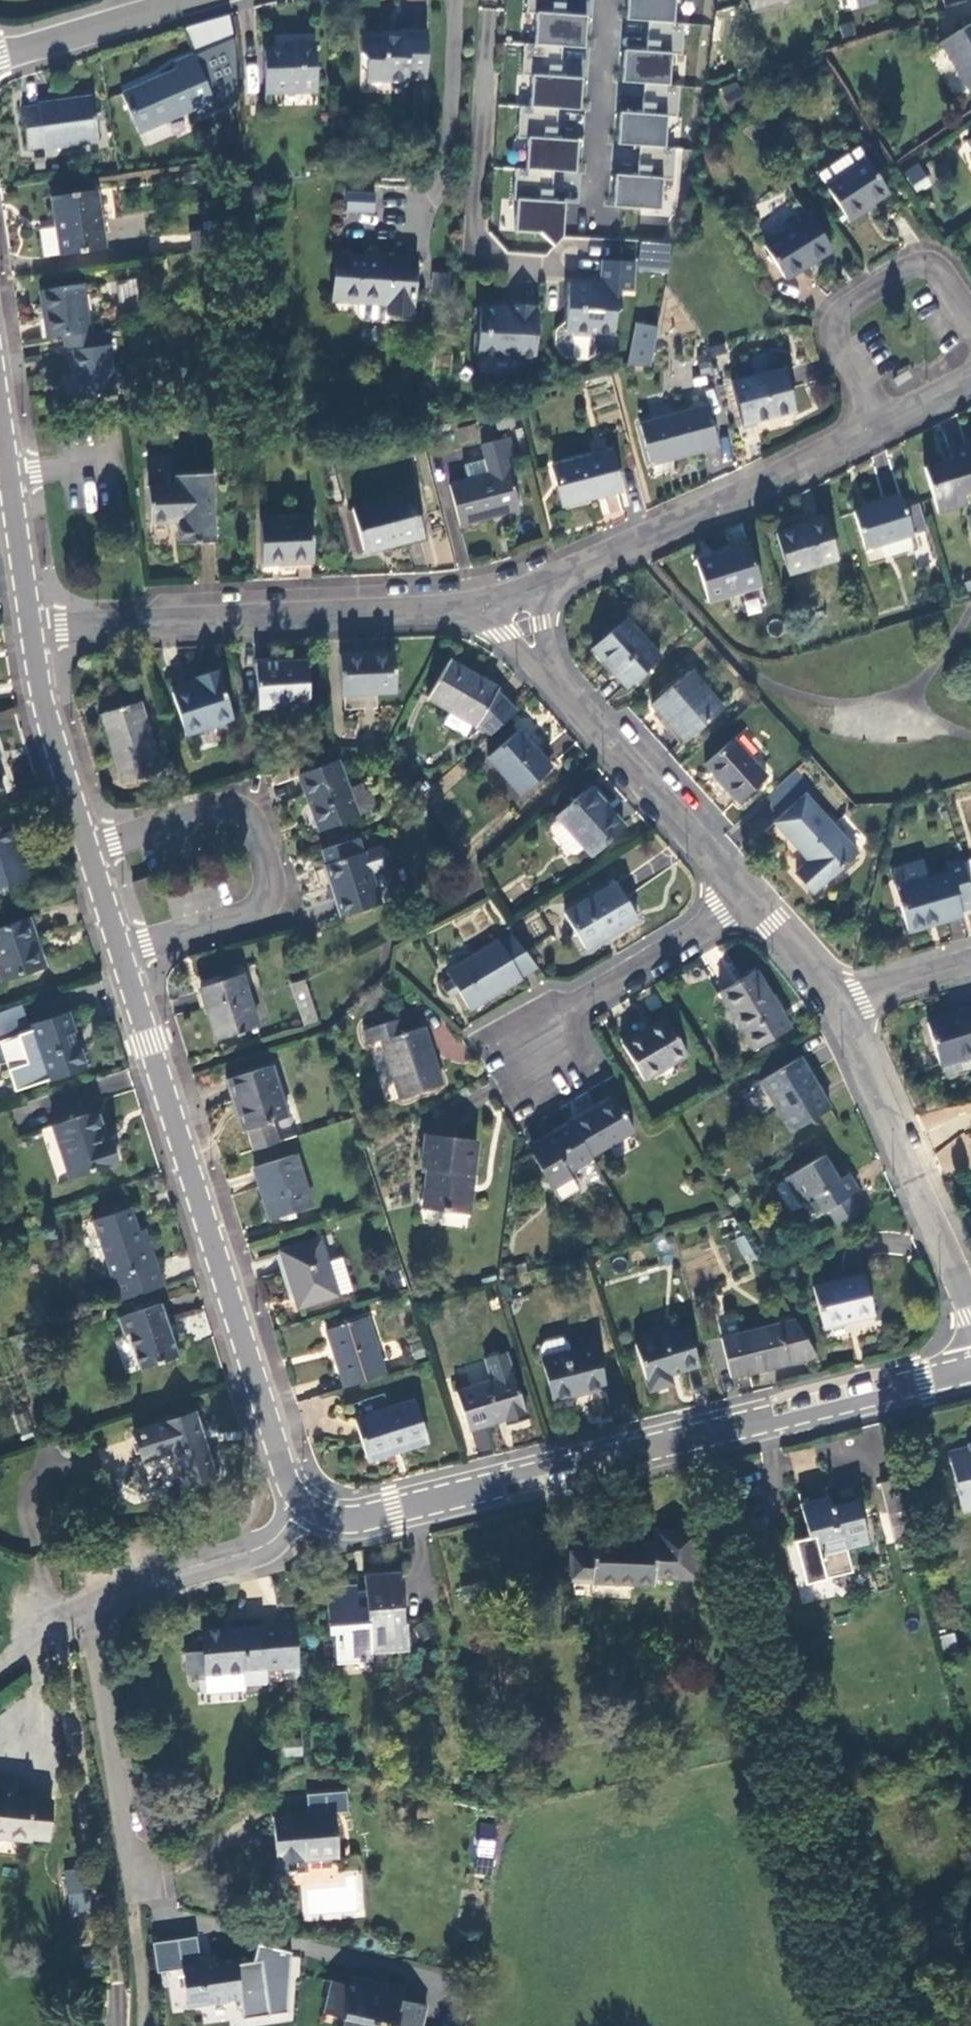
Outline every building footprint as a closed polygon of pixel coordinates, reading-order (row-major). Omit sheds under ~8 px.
[(186,25),(192,47),(234,36),(228,14),(186,25)] [(585,48),(584,21),(544,18),(542,45),(585,48)] [(646,22),(607,20),(606,49),(644,52),(646,22)] [(943,43),(970,87),(970,25),(943,43)] [(426,80),(427,31),(401,31),(400,38),(362,37),(362,55),(368,63),(368,79),(386,80),(393,89),(401,88),(411,80),(426,80)] [(262,48),(263,93),(315,91),(313,42),(293,43),(293,47),(262,48)] [(200,113),(218,105),(192,51),(174,59),(179,68),(124,93),(141,132),(196,106),(200,113)] [(582,63),(542,60),(541,81),(582,88),(582,63)] [(642,70),(607,67),(607,94),(640,98),(642,70)] [(724,96),(737,89),(733,82),(721,88),(724,96)] [(724,96),(731,108),(744,102),(737,89),(724,96)] [(99,141),(94,98),(23,106),(29,149),(99,141)] [(583,109),(541,107),(539,137),(579,141),(583,109)] [(640,125),(606,121),(603,150),(639,154),(640,125)] [(875,199),(890,189),(868,156),(860,143),(819,170),(849,216),(852,220),(865,211),(862,207),(875,199)] [(916,192),(928,184),(918,169),(906,176),(916,192)] [(107,247),(100,188),(52,194),(54,210),(47,211),(53,254),(107,247)] [(562,238),(566,197),(567,191),(540,188),(539,199),(518,197),(515,234),(562,238)] [(369,193),(346,192),(345,206),(369,207),(369,193)] [(865,211),(852,220),(854,224),(879,208),(875,199),(862,207),(865,211)] [(831,248),(810,214),(765,242),(785,277),(831,248)] [(198,251),(232,246),(230,228),(196,233),(198,251)] [(669,243),(641,241),(640,268),(667,270),(669,243)] [(418,257),(335,254),(335,300),(362,302),(362,313),(366,318),(391,319),(392,313),(416,314),(418,257)] [(635,260),(602,258),(600,286),(590,286),(587,282),(569,281),(566,330),(570,330),(574,335),(589,336),(593,332),(614,333),(616,311),(620,307),(621,289),(633,290),(635,260)] [(448,281),(433,280),(432,293),(447,294),(448,281)] [(48,338),(90,332),(84,283),(42,288),(48,338)] [(498,305),(479,303),(478,329),(473,333),(472,350),(476,355),(517,357),(521,362),(534,363),(538,305),(508,303),(508,309),(498,309),(498,305)] [(638,320),(630,366),(650,366),(658,323),(638,320)] [(116,393),(109,343),(73,348),(78,397),(116,393)] [(752,416),(754,422),(795,411),(784,367),(732,381),(741,419),(752,416)] [(717,447),(707,405),(640,423),(650,464),(717,447)] [(743,425),(754,422),(752,416),(741,419),(743,425)] [(450,480),(460,522),(521,508),(508,456),(515,454),(509,433),(483,439),(491,470),(450,480)] [(937,513),(967,504),(965,496),(970,494),(970,456),(968,447),(949,453),(952,460),(924,469),(937,513)] [(620,490),(610,452),(552,467),(563,504),(620,490)] [(213,543),(208,473),(173,476),(175,496),(147,498),(149,523),(176,522),(178,546),(213,543)] [(420,538),(408,495),(351,510),(362,554),(420,538)] [(865,550),(927,531),(919,505),(905,509),(902,499),(854,514),(859,533),(865,550)] [(312,562),(310,518),(259,521),(262,565),(312,562)] [(836,561),(823,521),(776,534),(789,575),(836,561)] [(761,587),(749,546),(696,562),(709,604),(761,587)] [(660,658),(626,621),(594,651),(628,688),(660,658)] [(395,693),(393,655),(339,658),(341,696),(395,693)] [(311,707),(308,662),(257,665),(260,710),(311,707)] [(477,727),(497,693),(448,664),(428,698),(450,712),(473,725),(477,727)] [(187,736),(233,721),(217,672),(196,678),(198,684),(173,692),(187,736)] [(722,711),(689,674),(651,707),(685,743),(722,711)] [(163,772),(141,703),(100,716),(122,785),(163,772)] [(473,725),(450,712),(442,725),(465,738),(473,725)] [(549,768),(517,730),(485,757),(517,794),(549,768)] [(767,778),(733,740),(705,765),(739,803),(767,778)] [(355,817),(338,764),(301,777),(318,829),(355,817)] [(623,827),(588,789),(557,817),(558,820),(550,827),(550,832),(570,855),(575,855),(583,848),(591,856),(623,827)] [(802,853),(831,827),(805,797),(775,823),(802,853)] [(26,879),(15,843),(26,840),(20,822),(0,828),(0,888),(26,879)] [(855,854),(831,827),(802,853),(809,861),(796,874),(813,893),(855,854)] [(362,853),(357,839),(321,850),(326,864),(324,865),(340,918),(380,905),(370,874),(386,870),(390,861),(387,852),(379,848),(364,852),(362,853)] [(920,872),(927,870),(923,859),(917,861),(920,872)] [(970,907),(970,892),(962,861),(946,865),(948,874),(929,879),(927,870),(920,872),(917,861),(895,867),(892,876),(907,931),(962,915),(961,910),(970,907)] [(636,920),(615,885),(564,915),(585,951),(636,920)] [(28,919),(0,928),(0,979),(1,981),(39,969),(29,939),(34,938),(28,919)] [(469,1011),(538,970),(513,934),(448,974),(452,982),(442,988),(449,999),(458,993),(469,1011)] [(43,968),(34,938),(29,939),(39,969),(43,968)] [(721,993),(755,1052),(791,1031),(756,973),(721,993)] [(258,1029),(239,975),(200,988),(218,1042),(258,1029)] [(318,1020),(306,986),(293,990),(305,1025),(318,1020)] [(926,1018),(935,1059),(939,1058),(970,1051),(970,1009),(926,1018)] [(86,1069),(69,1014),(31,1027),(49,1082),(86,1069)] [(407,1034),(403,1020),(364,1031),(368,1047),(381,1043),(398,1098),(439,1085),(422,1030),(407,1034)] [(688,1056),(666,1020),(622,1046),(644,1082),(688,1056)] [(939,1058),(941,1069),(970,1063),(970,1051),(939,1058)] [(829,1109),(798,1058),(760,1081),(792,1132),(829,1109)] [(254,1151),(280,1143),(274,1124),(289,1118),(272,1066),(227,1080),(234,1102),(238,1101),(254,1151)] [(571,1123),(589,1154),(631,1131),(612,1099),(571,1123)] [(105,1142),(96,1114),(52,1128),(70,1179),(117,1164),(109,1142),(105,1142)] [(566,1172),(591,1158),(589,1154),(571,1123),(530,1146),(535,1155),(532,1157),(550,1188),(569,1177),(566,1172)] [(472,1176),(476,1143),(424,1137),(419,1170),(426,1171),(421,1209),(459,1214),(464,1175),(472,1176)] [(311,1207),(295,1155),(256,1167),(272,1218),(311,1207)] [(837,1228),(858,1216),(847,1197),(857,1191),(847,1174),(839,1180),(824,1156),(786,1178),(802,1205),(807,1201),(816,1217),(827,1210),(837,1228)] [(92,1221),(120,1300),(162,1286),(155,1265),(148,1268),(136,1233),(128,1210),(92,1221)] [(143,1231),(136,1233),(148,1268),(155,1265),(143,1231)] [(743,1234),(733,1240),(747,1264),(758,1258),(743,1234)] [(328,1263),(320,1239),(281,1250),(300,1307),(354,1291),(344,1258),(328,1263)] [(874,1319),(863,1277),(815,1289),(825,1331),(874,1319)] [(177,1357),(158,1303),(116,1318),(122,1335),(126,1334),(138,1370),(177,1357)] [(345,1388),(386,1375),(367,1319),(326,1331),(345,1388)] [(733,1378),(818,1357),(796,1321),(723,1340),(733,1378)] [(700,1367),(688,1330),(636,1346),(651,1391),(673,1384),(671,1376),(700,1367)] [(605,1388),(595,1347),(545,1360),(554,1401),(605,1388)] [(509,1353),(488,1359),(494,1381),(459,1391),(470,1431),(508,1419),(510,1424),(529,1418),(516,1374),(509,1353)] [(457,1387),(488,1379),(483,1361),(453,1369),(457,1387)] [(428,1440),(415,1400),(354,1420),(367,1460),(428,1440)] [(217,1473),(196,1410),(133,1430),(143,1462),(175,1451),(186,1484),(217,1473)] [(488,1428),(471,1432),(475,1453),(492,1449),(488,1428)] [(950,1450),(965,1512),(970,1511),(970,1445),(950,1450)] [(906,1510),(898,1484),(882,1487),(889,1514),(901,1511),(906,1510)] [(806,1585),(853,1573),(847,1550),(868,1544),(857,1502),(832,1509),(829,1498),(800,1506),(809,1539),(794,1543),(806,1585)] [(908,1540),(901,1511),(889,1514),(896,1543),(908,1540)] [(676,1545),(676,1533),(651,1532),(651,1544),(676,1545)] [(696,1533),(676,1533),(676,1545),(651,1544),(592,1542),(591,1556),(571,1555),(570,1581),(589,1582),(591,1583),(653,1585),(653,1577),(695,1579),(696,1533)] [(401,1627),(397,1574),(362,1576),(362,1590),(363,1595),(353,1596),(353,1590),(352,1585),(322,1587),(325,1635),(334,1634),(336,1660),(367,1658),(367,1653),(404,1650),(403,1627),(401,1627)] [(505,1593),(501,1576),(459,1587),(462,1603),(505,1593)] [(281,1681),(299,1680),(294,1613),(278,1614),(278,1626),(199,1631),(201,1651),(182,1652),(184,1674),(201,1674),(202,1693),(242,1692),(242,1685),(263,1684),(262,1670),(280,1669),(281,1681)] [(300,1739),(285,1741),(286,1755),(301,1754),(300,1739)] [(277,1863),(278,1871),(287,1871),(287,1873),(296,1873),(296,1870),(307,1869),(307,1860),(341,1858),(338,1813),(349,1812),(348,1791),(309,1793),(310,1815),(274,1818),(277,1863)] [(0,1795),(0,1838),(31,1841),(31,1838),(48,1840),(51,1803),(35,1802),(35,1799),(0,1795)] [(496,1835),(497,1828),(482,1825),(481,1832),(496,1835)] [(493,1855),(496,1835),(481,1832),(479,1852),(493,1855)] [(270,1863),(270,1872),(278,1871),(277,1863),(270,1863)] [(87,1913),(86,1869),(65,1870),(67,1914),(87,1913)] [(178,1939),(188,2006),(242,1999),(236,1959),(201,1964),(197,1936),(178,1939)] [(332,1980),(324,2013),(343,2018),(341,2025),(376,2025),(378,2017),(395,2021),(394,2025),(421,2025),(426,2006),(402,2000),(405,1990),(363,1980),(361,1987),(332,1980)]
